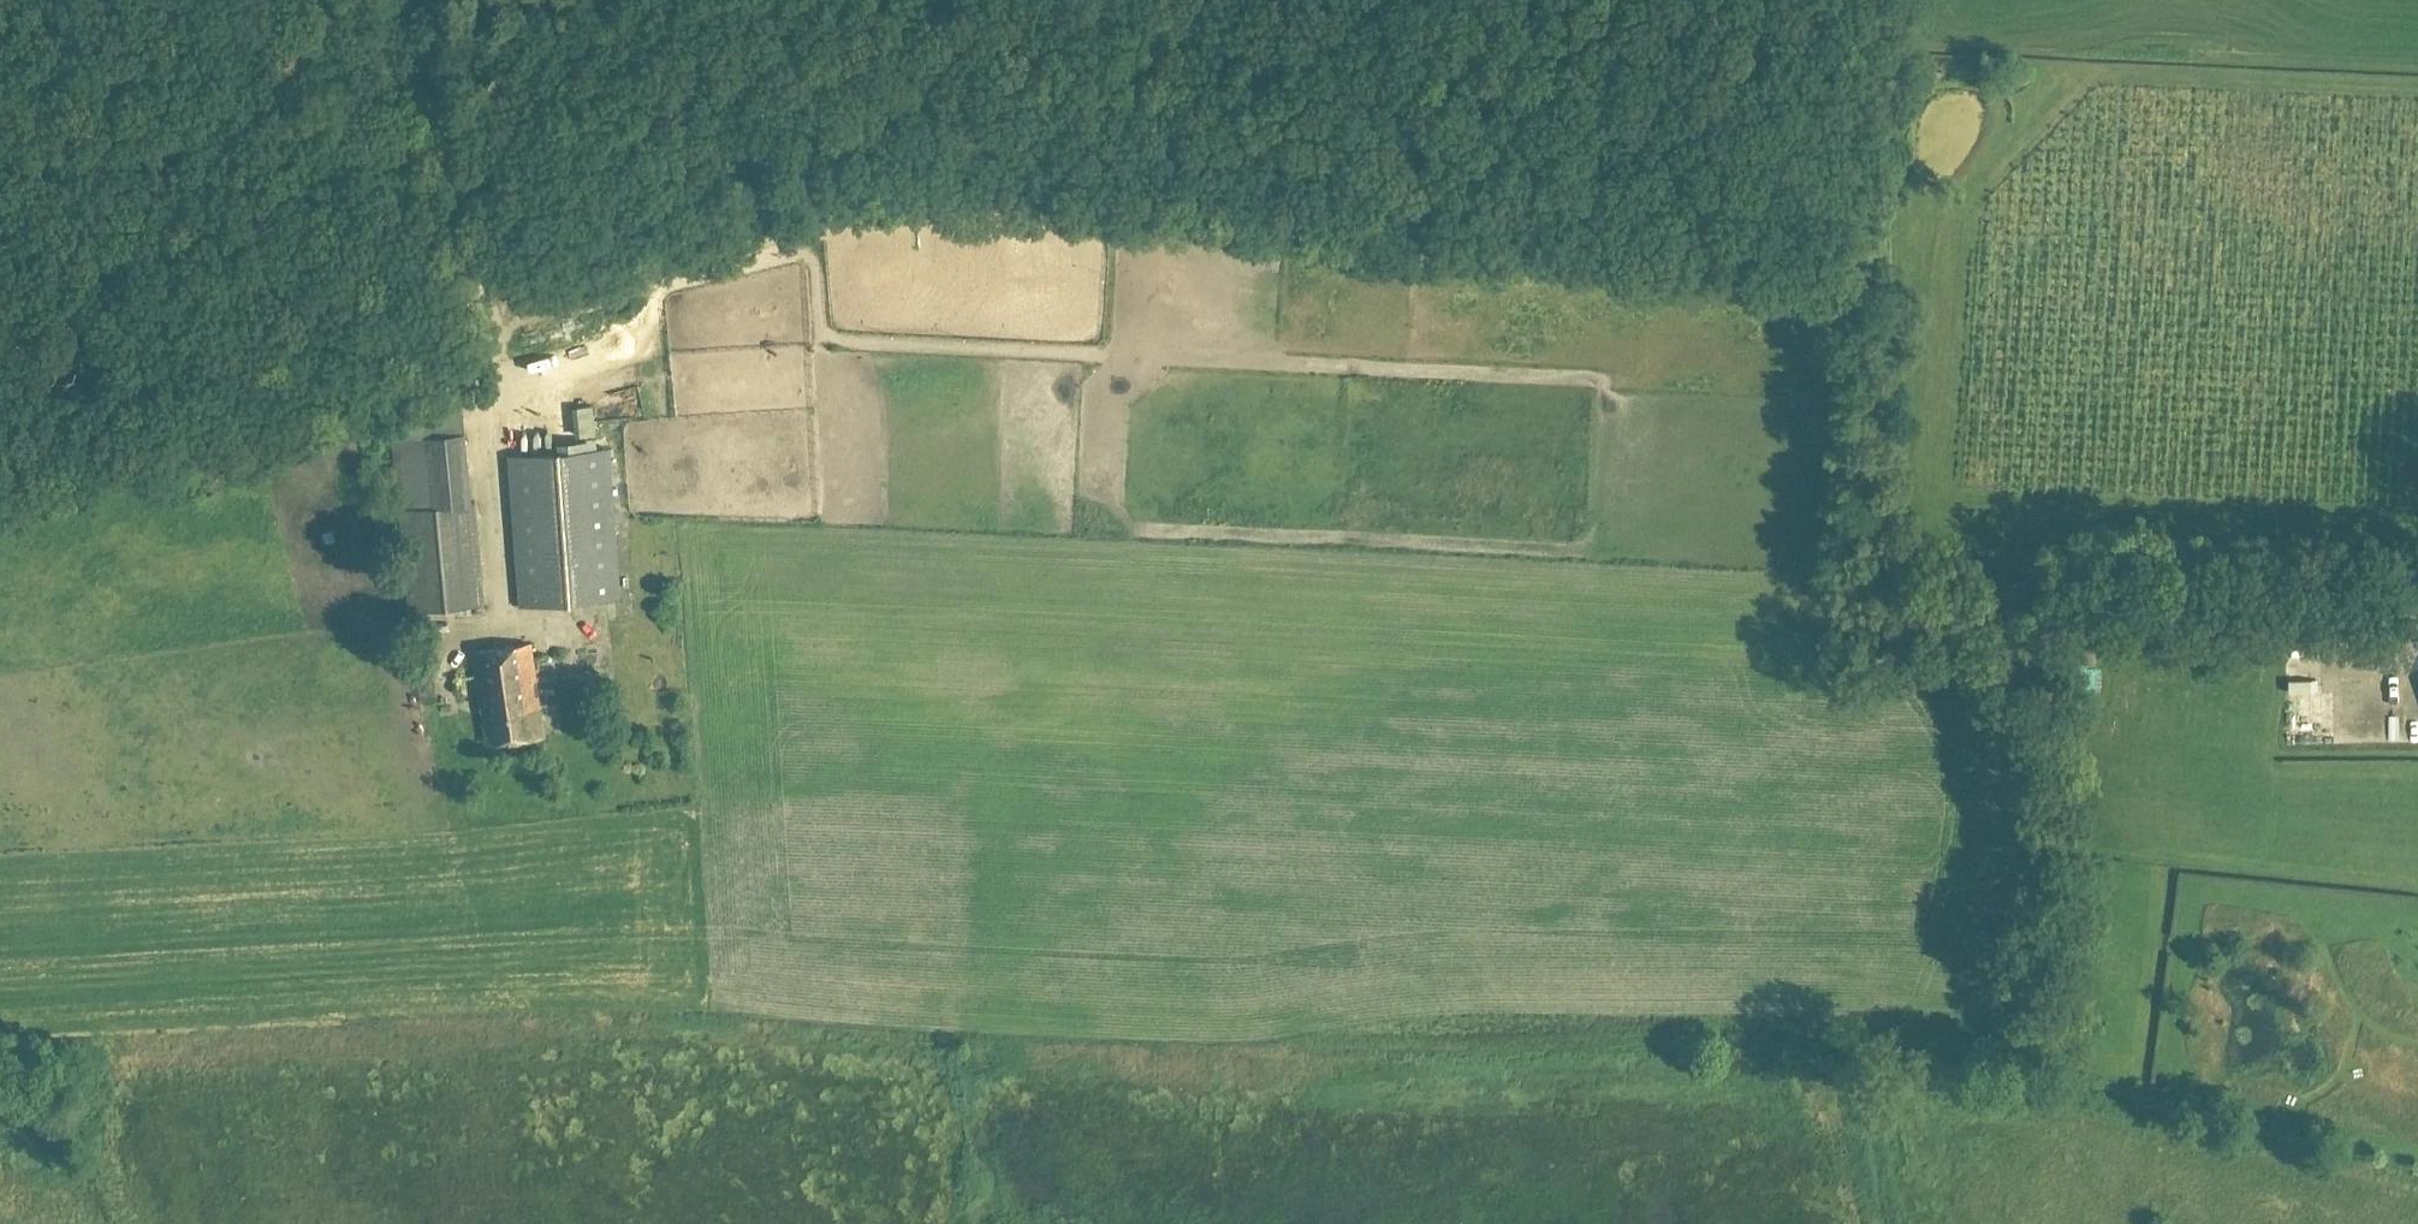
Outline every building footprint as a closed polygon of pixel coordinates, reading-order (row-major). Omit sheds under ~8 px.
[(464,431),(461,394),(390,400),(409,611),(484,604),(475,505),(472,505),(465,431),(464,431)] [(508,457),(519,606),(619,599),(608,449),(508,457)] [(543,736),(529,644),(471,652),(485,744),(543,736)] [(2413,694),(2414,728),(2387,729),(2388,755),(2417,754),(2417,694),(2413,694)] [(2345,740),(2345,708),(2312,707),(2311,740),(2345,740)]
